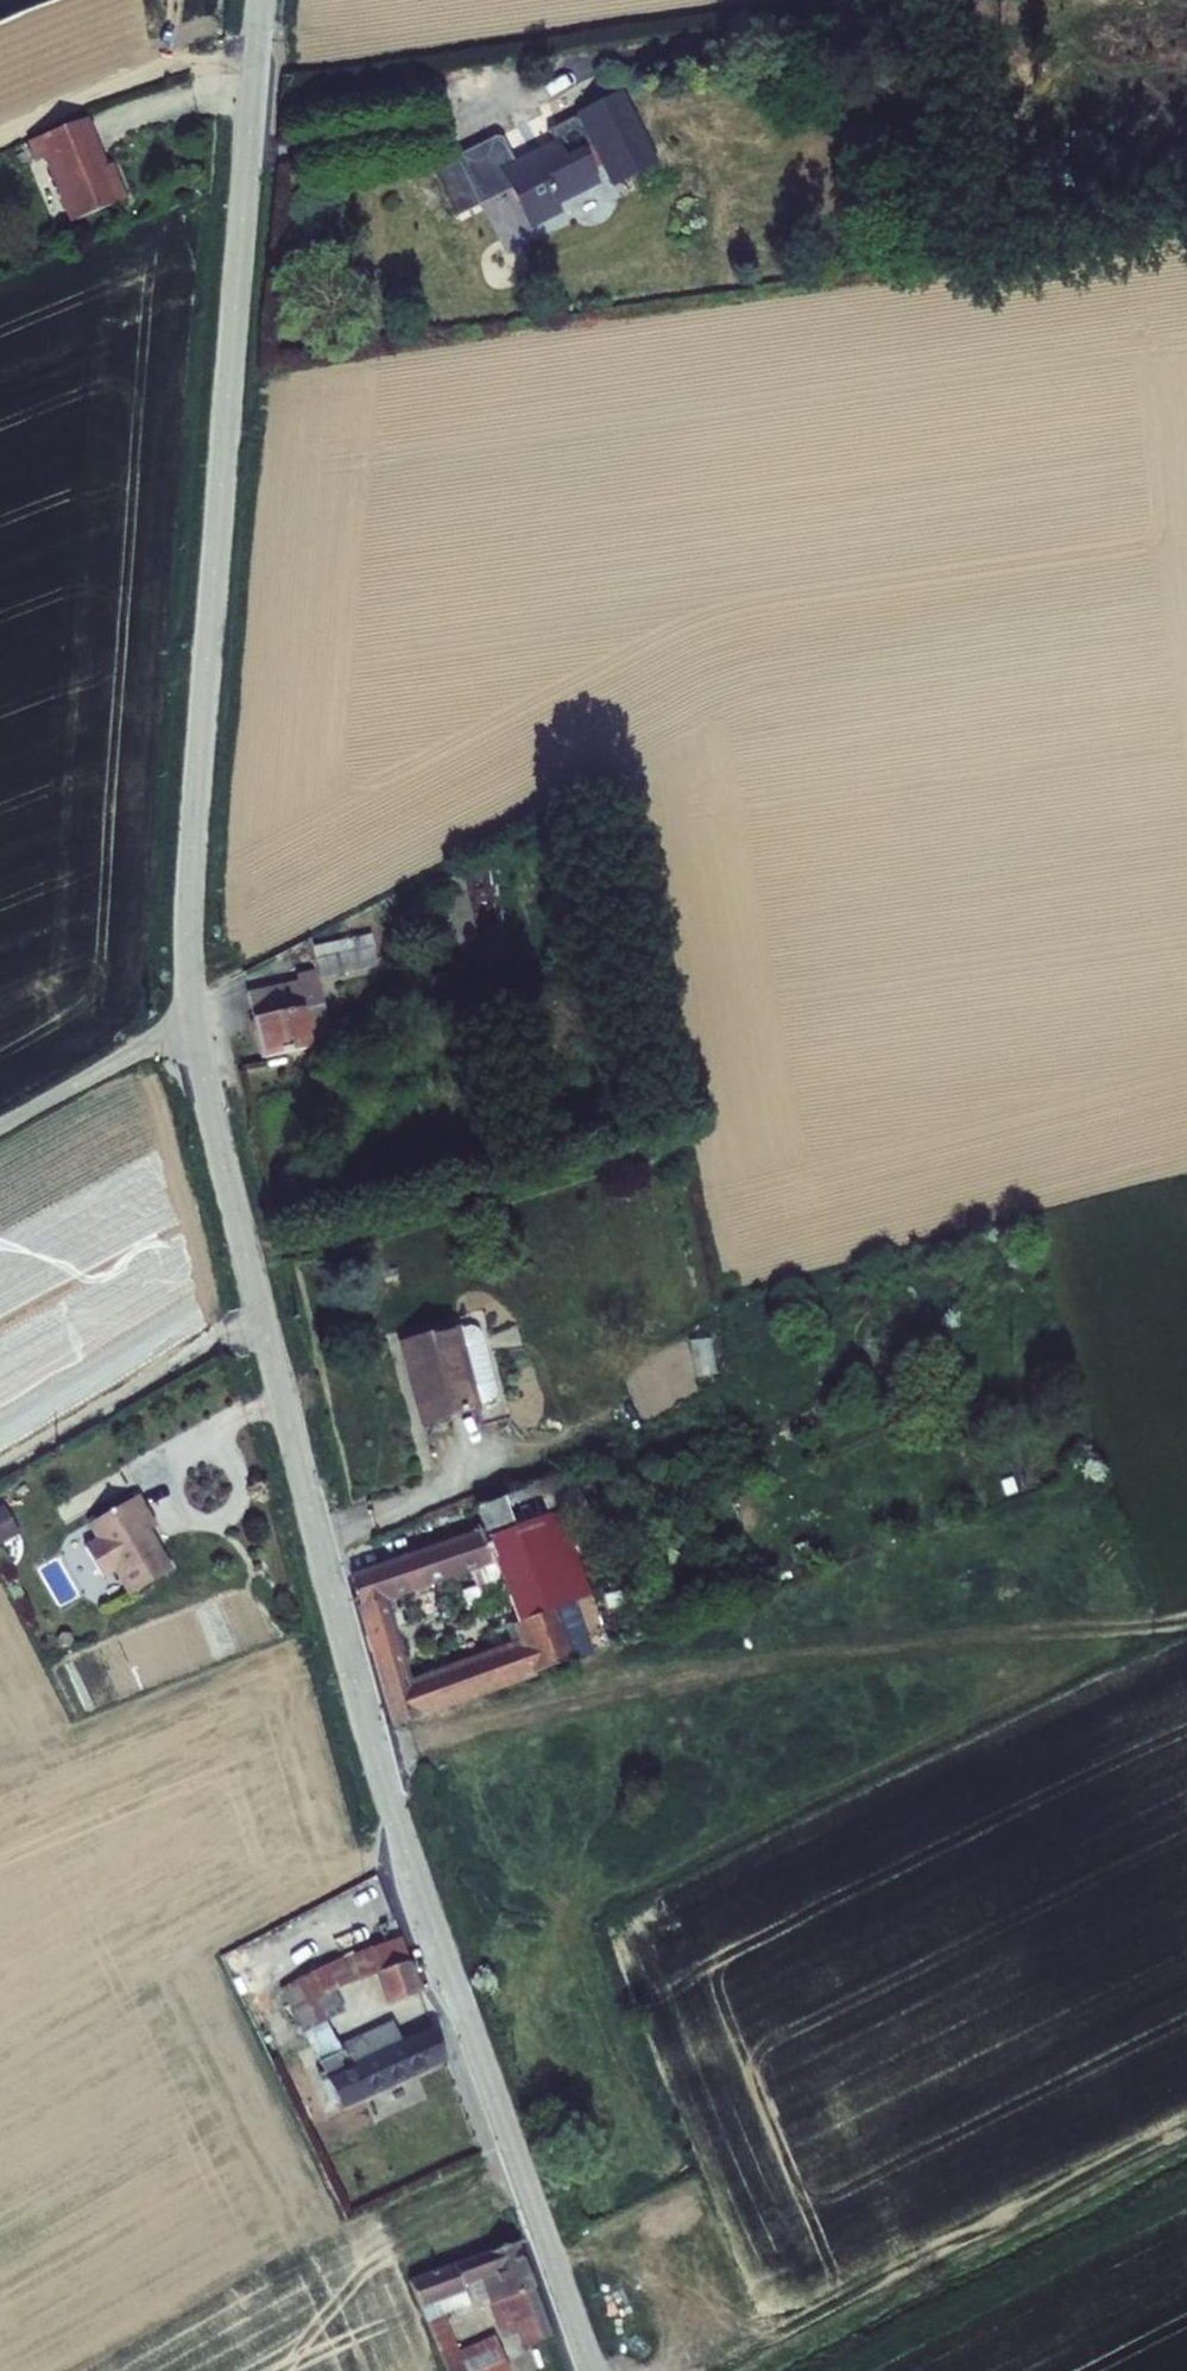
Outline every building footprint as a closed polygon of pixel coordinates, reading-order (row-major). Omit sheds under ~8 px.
[(491,130),(463,147),(490,192),(518,179),(541,221),(569,206),(564,196),(604,172),(594,155),(615,143),(622,154),(613,158),(624,177),(668,154),(626,85),(584,105),(600,132),(571,148),(563,133),(524,153),(515,137),(491,130)] [(107,168),(83,109),(26,131),(34,151),(42,148),(68,212),(122,190),(112,166),(107,168)] [(373,934),(315,945),(322,976),(379,966),(373,934)] [(322,976),(252,988),(263,1056),(333,1044),(322,976)] [(452,1322),(391,1339),(414,1422),(476,1405),(452,1322)] [(354,1574),(398,1723),(593,1654),(575,1600),(587,1593),(549,1483),(475,1508),(482,1527),(354,1574)] [(158,1522),(140,1491),(91,1519),(101,1535),(88,1543),(105,1573),(118,1565),(132,1590),(174,1566),(155,1532),(151,1534),(147,1528),(158,1522)] [(19,1533),(2,1503),(0,1504),(0,1543),(19,1533)] [(284,1989),(337,2103),(443,2055),(430,2028),(401,2042),(391,2022),(341,2045),(329,2021),(351,2011),(343,1995),(370,1982),(383,2011),(428,1991),(402,1935),(284,1989)] [(505,2359),(499,2340),(460,2353),(447,2313),(476,2302),(469,2281),(487,2274),(508,2333),(522,2328),(528,2345),(556,2334),(516,2240),(408,2282),(438,2370),(468,2370),(505,2359)]
